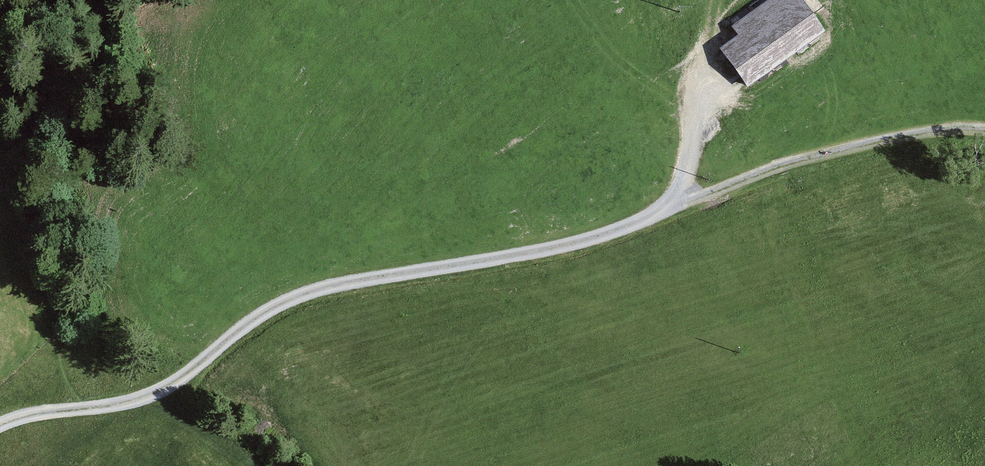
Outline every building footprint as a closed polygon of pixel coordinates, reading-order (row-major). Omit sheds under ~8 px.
[(726,58),(748,91),(831,34),(807,0),(780,0),(736,30),(746,44),(726,58)]
